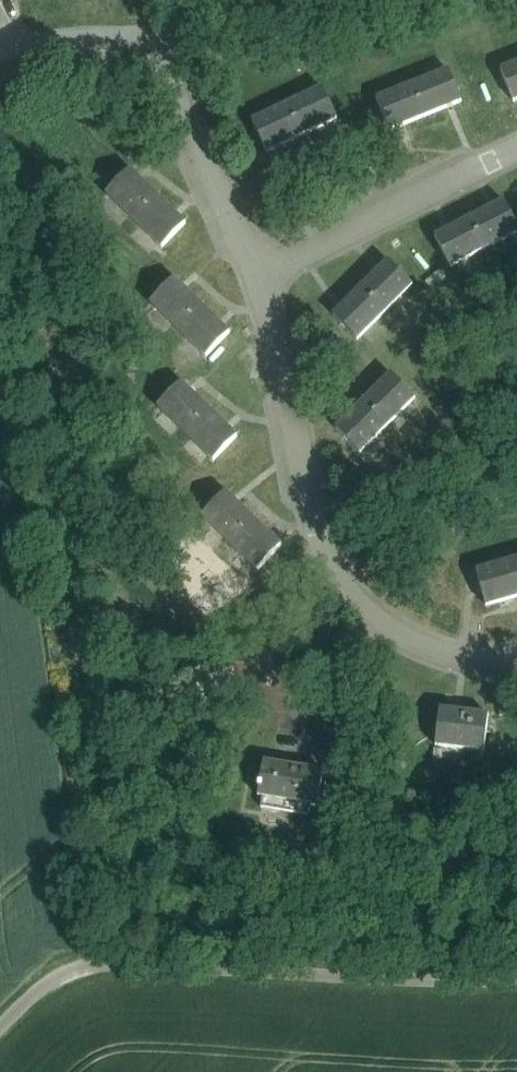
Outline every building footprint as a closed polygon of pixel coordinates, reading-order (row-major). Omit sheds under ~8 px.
[(500,70),(513,102),(516,101),(516,64),(500,70)] [(448,70),(376,100),(389,132),(461,102),(448,70)] [(322,88),(252,122),(267,153),(337,119),(322,88)] [(186,224),(130,170),(106,194),(162,249),(186,224)] [(434,237),(450,267),(516,233),(516,227),(503,201),(434,237)] [(388,261),(333,316),(357,341),(412,285),(388,261)] [(230,333),(174,279),(150,303),(206,358),(230,333)] [(390,374),(334,430),(360,454),(416,398),(390,374)] [(237,437),(181,383),(157,407),(213,462),(237,437)] [(281,546),(225,492),(201,517),(257,571),(281,546)] [(476,571),(486,606),(516,598),(516,559),(476,571)] [(488,715),(439,709),(435,746),(484,752),(488,715)] [(355,745),(338,742),(333,774),(350,777),(355,745)] [(323,772),(263,762),(258,797),(262,798),(260,808),(308,816),(310,805),(317,807),(323,772)]
